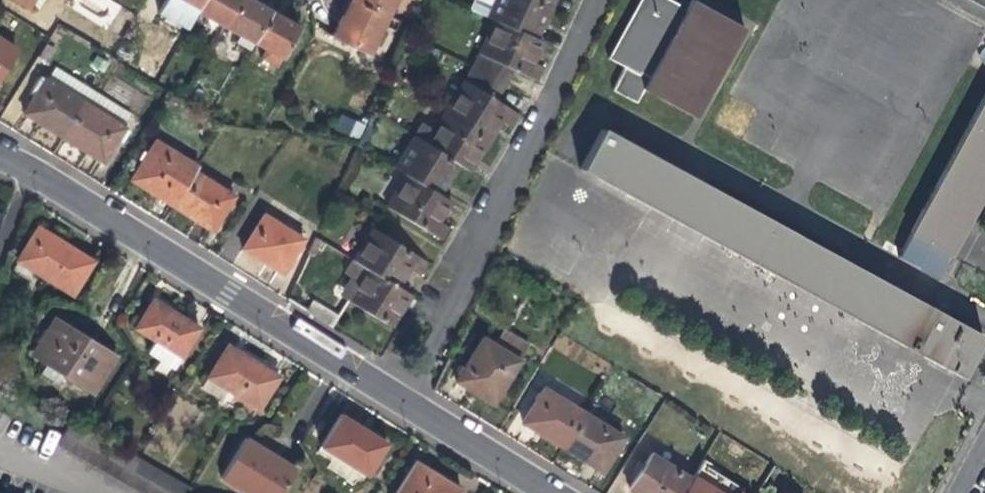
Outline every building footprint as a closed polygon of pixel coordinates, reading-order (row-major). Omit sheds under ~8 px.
[(118,4),(111,0),(80,0),(110,17),(118,4)] [(195,9),(200,0),(180,0),(195,9)] [(195,9),(224,25),(239,0),(200,0),(195,9)] [(251,0),(239,0),(224,25),(253,41),(270,11),(253,1),(251,0)] [(387,12),(360,0),(349,0),(344,10),(331,37),(368,54),(387,12)] [(387,12),(392,0),(360,0),(387,12)] [(468,7),(486,15),(493,18),(478,51),(470,65),(461,81),(444,109),(432,129),(420,122),(413,134),(394,166),(406,173),(386,205),(439,238),(447,225),(438,220),(442,214),(450,202),(438,194),(453,171),(458,163),(469,170),(482,149),(489,138),(497,125),(500,120),(510,126),(518,113),(498,100),(506,85),(515,70),(536,80),(543,65),(533,60),(537,53),(542,41),(535,38),(544,19),(551,4),(553,0),(471,0),(468,7)] [(692,117),(741,26),(693,0),(689,0),(684,9),(675,5),(677,3),(671,0),(638,0),(606,57),(623,66),(610,89),(633,101),(641,88),(692,117)] [(286,19),(270,11),(253,41),(281,56),(298,26),(286,19)] [(0,39),(0,74),(16,48),(0,39)] [(89,61),(99,67),(104,60),(94,53),(89,61)] [(46,80),(82,103),(90,90),(54,67),(46,80)] [(33,96),(44,79),(40,76),(29,93),(33,96)] [(41,124),(62,137),(82,103),(46,80),(44,79),(33,96),(23,113),(41,124)] [(128,113),(90,90),(82,103),(120,126),(128,113)] [(908,233),(947,254),(984,185),(984,90),(908,233)] [(120,126),(82,103),(62,137),(84,151),(102,162),(112,144),(122,127),(120,126)] [(359,139),(365,123),(340,113),(334,129),(359,139)] [(127,130),(122,127),(112,144),(117,147),(127,130)] [(600,129),(579,168),(960,374),(981,336),(600,129)] [(147,188),(172,204),(192,170),(195,166),(155,141),(132,179),(147,188)] [(232,196),(192,170),(172,204),(196,220),(211,229),(232,196)] [(262,214),(242,248),(266,263),(281,273),(302,239),(262,214)] [(37,227),(17,260),(72,294),(92,261),(64,244),(37,227)] [(410,295),(397,286),(408,268),(418,274),(426,260),(373,227),(353,259),(345,272),(358,280),(346,299),(390,327),(398,314),(410,295)] [(152,299),(135,328),(151,338),(144,349),(172,368),(198,327),(182,317),(152,299)] [(312,299),(305,311),(330,327),(337,315),(312,299)] [(56,319),(33,355),(45,362),(38,373),(55,383),(62,372),(92,390),(113,355),(79,334),(56,319)] [(527,343),(502,327),(492,343),(480,336),(454,379),(476,392),(492,402),(527,343)] [(226,344),(206,376),(228,389),(222,399),(233,406),(239,396),(258,408),(277,375),(250,359),(226,344)] [(541,433),(560,445),(581,411),(542,386),(521,420),(541,433)] [(621,436),(581,411),(560,445),(584,459),(601,470),(621,436)] [(340,414),(321,445),(365,474),(382,445),(361,432),(363,429),(350,421),(340,414)] [(246,439),(222,479),(246,492),(278,492),(294,468),(262,449),(246,439)] [(688,478),(650,454),(628,489),(635,492),(679,492),(688,478)] [(459,489),(435,474),(414,461),(394,492),(457,492),(459,489)] [(688,478),(679,492),(718,492),(690,475),(688,478)]
